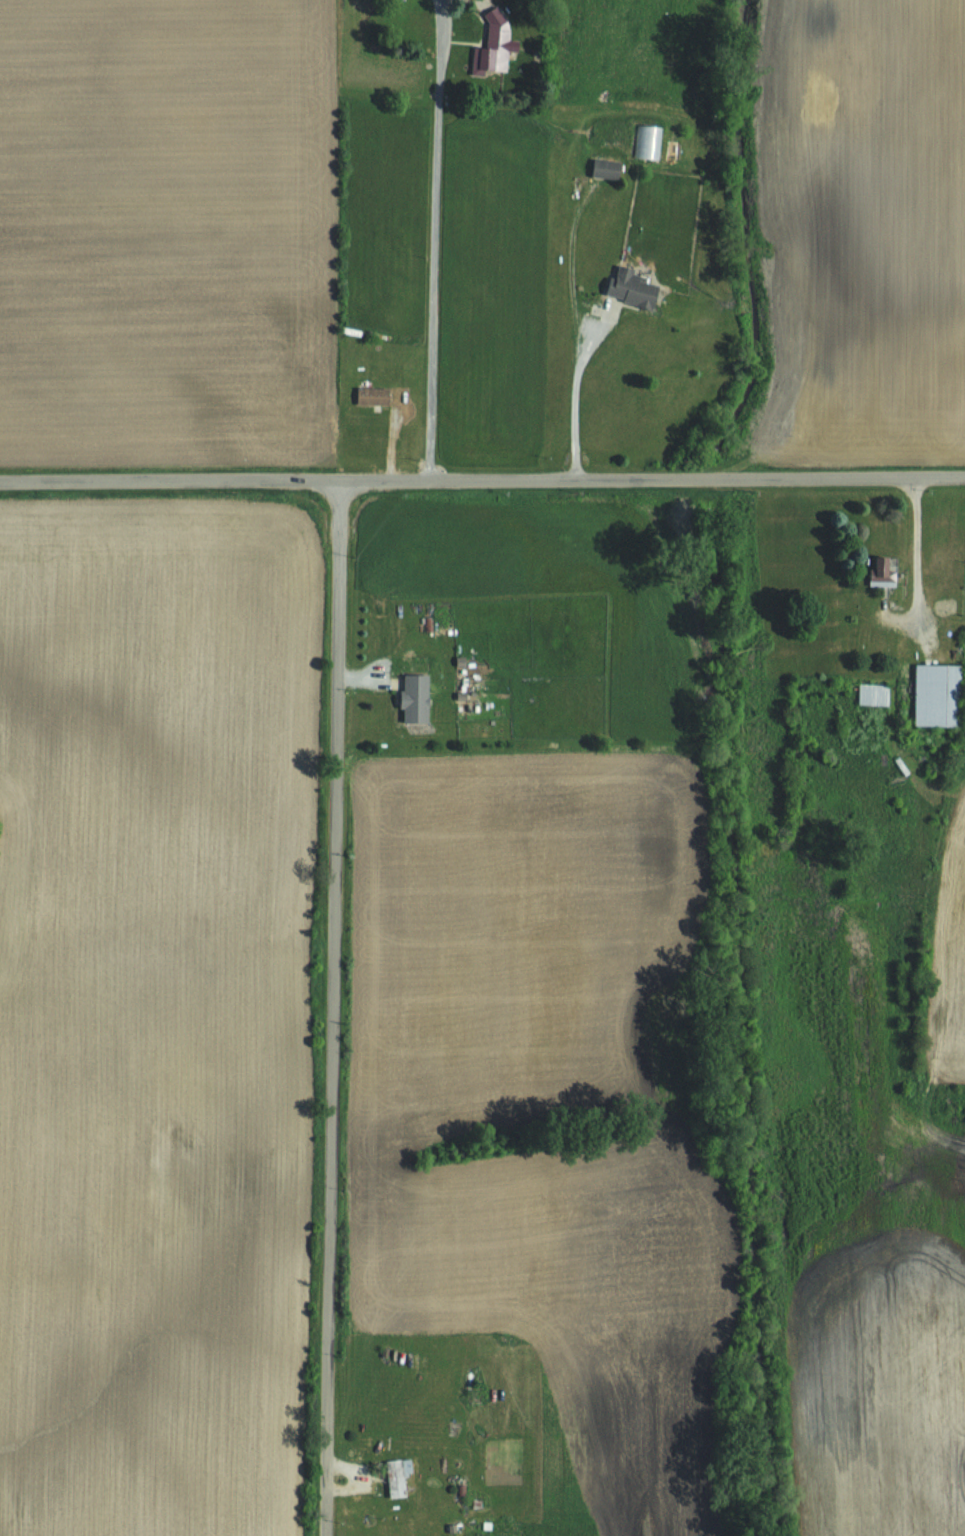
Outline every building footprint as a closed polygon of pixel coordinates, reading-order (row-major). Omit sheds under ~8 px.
[(511,49),(521,49),(522,40),(508,39),(509,10),(491,9),(490,46),(485,45),(484,69),(510,70),(511,49)] [(591,175),(620,178),(622,161),(593,158),(591,175)] [(608,295),(656,309),(665,281),(616,267),(608,295)] [(391,387),(358,387),(358,404),(391,404),(391,387)] [(899,585),(899,556),(874,556),(874,585),(899,585)] [(964,726),(964,663),(917,662),(916,725),(964,726)] [(431,722),(431,674),(405,674),(405,722),(431,722)] [(414,1473),(413,1457),(390,1458),(391,1496),(408,1495),(408,1473),(414,1473)]
